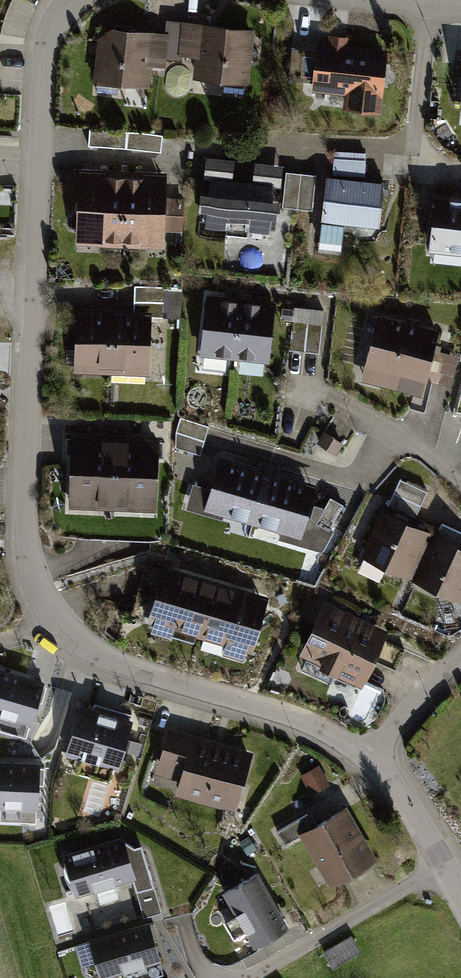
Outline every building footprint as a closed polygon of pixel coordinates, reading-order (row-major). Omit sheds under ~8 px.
[(170,39),(101,33),(96,85),(153,91),(155,63),(198,67),(196,80),(247,85),(252,35),(171,28),(170,39)] [(331,45),(319,43),(314,90),(347,93),(345,108),(380,111),(385,51),(349,48),(350,38),(331,36),(331,45)] [(230,169),(200,166),(198,188),(204,189),(200,232),(263,238),(267,197),(277,198),(279,172),(250,169),(248,189),(229,187),(230,169)] [(167,173),(80,170),(77,242),(163,246),(167,173)] [(370,187),(314,182),(310,227),(365,232),(370,187)] [(423,199),(417,251),(460,256),(460,204),(423,199)] [(271,297),(209,291),(202,356),(265,362),(268,327),(271,297)] [(322,351),(326,307),(295,304),(291,349),(322,351)] [(78,313),(76,370),(149,373),(151,315),(78,313)] [(361,318),(352,373),(416,383),(425,328),(361,318)] [(155,509),(158,440),(73,436),(70,506),(155,509)] [(313,483),(219,455),(204,503),(298,532),(313,483)] [(378,511),(360,554),(407,573),(425,531),(378,511)] [(415,579),(458,599),(460,592),(460,547),(435,535),(415,579)] [(263,596),(167,567),(151,619),(248,648),(263,596)] [(388,628),(324,599),(298,655),(362,684),(388,628)] [(29,722),(42,682),(0,669),(0,713),(29,722)] [(69,750),(119,765),(133,718),(82,703),(69,750)] [(158,728),(141,785),(231,811),(248,754),(158,728)] [(36,806),(39,764),(0,761),(0,804),(36,806)] [(342,806),(298,832),(329,884),(373,859),(342,806)] [(122,838),(66,853),(76,889),(132,874),(122,838)] [(248,879),(210,899),(241,958),(279,938),(248,879)] [(147,923),(92,938),(102,973),(157,957),(147,923)] [(349,937),(322,954),(333,973),(361,956),(349,937)]
